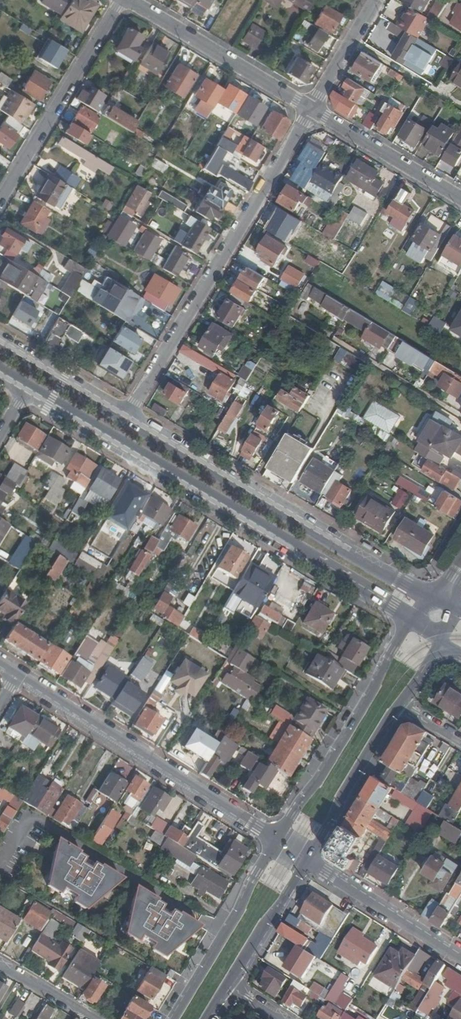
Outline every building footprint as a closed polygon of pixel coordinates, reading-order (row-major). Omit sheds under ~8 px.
[(41,2),(61,14),(70,0),(43,0),(41,2)] [(61,14),(59,17),(80,29),(94,6),(84,0),(70,0),(61,14)] [(172,1),(188,12),(194,2),(195,0),(173,0),(172,1)] [(194,2),(197,3),(206,9),(212,0),(195,0),(194,2)] [(300,4),(299,6),(308,12),(315,0),(302,0),(300,4)] [(402,3),(410,8),(421,14),(430,0),(404,0),(402,3)] [(447,2),(442,0),(437,0),(430,13),(439,18),(447,2)] [(197,3),(194,2),(188,12),(200,19),(206,9),(197,3)] [(460,6),(460,7),(457,6),(453,13),(456,15),(451,24),(460,30),(460,6)] [(340,16),(324,7),(313,24),(321,28),(320,29),(323,31),(323,30),(333,36),(335,31),(332,29),(340,16)] [(400,17),(395,24),(419,39),(430,20),(421,14),(410,8),(406,14),(403,19),(401,18),(400,17)] [(409,56),(415,59),(425,42),(419,39),(395,24),(391,22),(387,28),(404,39),(393,56),(404,64),(409,56)] [(23,23),(19,29),(29,35),(33,29),(23,23)] [(251,26),(243,41),(254,48),(263,33),(251,26)] [(121,37),(122,39),(115,51),(132,62),(140,49),(136,46),(141,37),(126,27),(121,37)] [(310,36),(312,37),(307,45),(315,50),(324,35),(316,30),(313,35),(311,34),(310,36)] [(152,44),(145,40),(140,49),(146,53),(152,44)] [(64,51),(48,42),(39,57),(55,67),(64,51)] [(152,44),(146,53),(139,64),(156,74),(169,54),(159,49),(160,47),(152,43),(152,44)] [(365,74),(374,79),(383,64),(365,54),(355,70),(364,76),(365,74)] [(313,67),(295,57),(286,73),(303,83),(313,67)] [(178,64),(165,85),(183,97),(196,75),(178,64)] [(452,80),(460,85),(460,66),(452,80)] [(391,69),(388,74),(401,82),(405,77),(391,69)] [(49,81),(33,71),(22,89),(38,99),(49,81)] [(0,73),(0,82),(7,86),(11,80),(0,73)] [(346,95),(358,103),(367,89),(350,79),(345,87),(349,90),(346,95)] [(204,80),(195,95),(203,100),(213,107),(222,91),(204,80)] [(245,96),(228,85),(217,102),(234,113),(245,96)] [(87,94),(81,90),(75,100),(95,111),(106,94),(94,87),(90,95),(87,94)] [(393,96),(381,89),(377,95),(384,99),(389,102),(393,96)] [(11,90),(0,108),(0,111),(7,116),(17,124),(22,116),(26,110),(28,111),(33,104),(11,90)] [(333,95),(337,109),(349,117),(357,105),(335,92),(333,95)] [(110,98),(108,96),(98,113),(100,114),(101,113),(105,106),(110,98)] [(440,99),(435,96),(431,101),(437,104),(440,99)] [(247,97),(237,114),(254,124),(264,107),(247,97)] [(389,102),(384,99),(375,114),(380,117),(388,104),(389,102)] [(447,103),(440,99),(437,104),(444,108),(447,103)] [(203,100),(197,110),(207,116),(213,107),(203,100)] [(388,104),(380,117),(374,126),(388,135),(394,126),(397,127),(401,120),(398,118),(402,113),(388,104)] [(104,117),(114,122),(130,132),(137,122),(131,118),(111,106),(110,108),(105,106),(101,113),(105,116),(104,117)] [(98,118),(80,107),(73,120),(91,131),(98,118)] [(272,111),(261,129),(278,139),(289,122),(288,122),(272,111)] [(140,116),(134,112),(131,118),(137,122),(140,116)] [(375,114),(372,112),(364,126),(372,131),(374,126),(380,117),(375,114)] [(7,116),(0,125),(0,143),(6,148),(22,127),(17,124),(7,116)] [(417,147),(424,136),(426,137),(432,128),(427,125),(424,129),(412,121),(402,137),(417,147)] [(65,132),(84,144),(90,134),(71,123),(65,132)] [(225,130),(237,137),(239,133),(228,126),(225,130)] [(439,131),(435,128),(425,145),(441,155),(451,139),(454,133),(443,126),(439,131)] [(135,128),(132,133),(150,144),(153,139),(144,134),(135,128)] [(447,151),(450,152),(445,160),(457,167),(460,160),(460,128),(447,151)] [(234,150),(253,162),(262,147),(250,140),(242,135),(235,146),(221,138),(216,146),(231,154),(234,150)] [(96,168),(107,175),(111,167),(62,137),(57,145),(76,156),(84,160),(84,161),(82,167),(93,174),(96,168)] [(310,143),(300,160),(305,163),(293,181),(307,189),(310,184),(317,172),(318,171),(316,169),(326,153),(310,143)] [(231,154),(216,146),(202,169),(213,175),(217,169),(215,168),(221,157),(223,159),(225,158),(229,160),(232,155),(231,154)] [(162,173),(167,165),(154,157),(149,164),(162,173)] [(363,184),(362,185),(377,194),(386,178),(378,173),(380,171),(359,159),(348,176),(354,180),(355,179),(363,184)] [(140,164),(135,174),(141,178),(147,168),(140,164)] [(319,174),(315,182),(334,194),(335,192),(344,177),(323,164),(318,171),(317,172),(319,174)] [(222,165),(218,172),(244,189),(249,182),(233,172),(228,169),(222,165)] [(60,166),(53,178),(64,184),(71,188),(74,190),(82,179),(60,166)] [(49,175),(36,197),(51,206),(64,184),(53,178),(49,175)] [(201,197),(203,198),(221,209),(232,216),(237,208),(225,201),(230,192),(223,187),(219,193),(203,182),(195,194),(201,197)] [(71,188),(64,184),(51,206),(58,210),(71,188)] [(310,184),(307,189),(321,198),(325,193),(310,184)] [(131,203),(129,208),(137,213),(142,216),(150,202),(145,199),(150,192),(137,185),(132,193),(136,195),(131,203)] [(280,202),(295,211),(300,203),(304,196),(289,186),(280,202)] [(392,200),(396,203),(390,213),(395,216),(390,224),(398,228),(400,224),(406,227),(415,212),(405,206),(412,194),(404,189),(403,191),(397,188),(390,199),(392,200)] [(157,197),(162,200),(183,213),(187,207),(161,191),(157,197)] [(335,192),(334,194),(328,203),(335,206),(341,196),(335,192)] [(136,195),(132,193),(127,201),(131,203),(136,195)] [(308,198),(304,196),(300,203),(304,205),(308,198)] [(211,214),(216,217),(221,209),(203,198),(195,211),(208,220),(211,214)] [(396,203),(392,200),(384,213),(388,216),(390,213),(396,203)] [(30,208),(20,223),(35,233),(44,217),(43,217),(46,212),(36,206),(33,210),(30,208)] [(355,207),(350,216),(348,219),(360,227),(367,215),(355,207)] [(338,208),(334,215),(339,219),(346,222),(348,219),(350,216),(338,208)] [(184,223),(192,228),(185,240),(181,246),(194,254),(209,228),(188,215),(184,223)] [(425,226),(423,225),(414,240),(432,251),(448,225),(432,216),(425,226)] [(49,220),(44,217),(35,233),(39,235),(49,220)] [(130,224),(117,217),(106,235),(119,243),(130,224)] [(346,222),(339,219),(337,223),(343,227),(346,222)] [(343,227),(337,223),(333,228),(340,232),(343,227)] [(333,228),(329,225),(323,234),(334,241),(340,232),(333,228)] [(165,228),(161,234),(176,243),(181,246),(185,240),(165,228)] [(2,240),(0,243),(0,245),(15,254),(18,249),(25,253),(30,245),(6,230),(0,239),(2,240)] [(157,239),(144,232),(133,251),(145,259),(157,239)] [(444,256),(460,266),(460,239),(456,236),(444,256)] [(285,247),(267,237),(257,253),(275,264),(285,247)] [(179,248),(175,246),(161,269),(174,276),(186,256),(177,251),(179,248)] [(319,261),(321,262),(333,269),(343,255),(344,254),(338,250),(331,260),(323,255),(319,261)] [(346,258),(343,255),(333,269),(337,272),(346,258)] [(62,269),(72,275),(61,293),(69,298),(73,291),(85,271),(68,260),(62,269)] [(9,261),(0,274),(0,281),(4,284),(28,298),(40,280),(37,278),(27,272),(9,261)] [(97,266),(94,270),(103,276),(106,271),(97,266)] [(304,276),(289,267),(282,280),(296,289),(304,276)] [(27,270),(27,272),(37,278),(42,270),(37,268),(27,270)] [(242,278),(259,288),(265,278),(249,268),(242,278)] [(51,276),(42,270),(37,278),(40,280),(47,284),(51,276)] [(142,291),(144,293),(141,299),(163,312),(166,306),(169,307),(178,293),(151,276),(142,291)] [(138,297),(106,278),(91,302),(123,322),(138,297)] [(282,280),(279,284),(294,293),(296,289),(282,280)] [(388,301),(396,288),(383,280),(375,294),(388,301)] [(257,291),(240,281),(233,293),(244,300),(249,303),(257,291)] [(322,304),(323,305),(333,312),(345,319),(351,310),(310,285),(301,300),(307,303),(310,298),(322,304)] [(61,293),(58,291),(46,309),(58,316),(69,298),(61,293)] [(245,309),(240,306),(244,300),(233,293),(218,317),(234,326),(245,309)] [(410,296),(402,310),(411,315),(419,301),(410,296)] [(73,301),(69,298),(58,316),(57,317),(61,320),(73,301)] [(30,326),(39,309),(20,300),(12,316),(30,326)] [(367,332),(364,338),(388,352),(388,351),(396,337),(372,322),(351,310),(345,319),(367,332)] [(333,312),(331,315),(344,322),(345,319),(333,312)] [(451,330),(460,336),(460,312),(451,330)] [(440,333),(447,323),(435,315),(429,325),(440,333)] [(40,345),(57,355),(63,344),(61,343),(60,340),(63,335),(74,343),(81,332),(69,324),(61,320),(57,317),(40,345)] [(141,338),(135,334),(137,330),(125,323),(113,343),(131,353),(141,338)] [(219,346),(226,350),(235,336),(215,323),(200,347),(214,356),(219,346)] [(422,372),(428,376),(433,379),(436,375),(452,384),(448,391),(459,398),(460,395),(460,376),(396,337),(388,351),(397,356),(400,353),(406,357),(425,368),(422,372)] [(180,351),(206,366),(209,360),(184,345),(180,351)] [(342,348),(334,360),(359,375),(367,363),(342,348)] [(128,367),(116,360),(106,376),(118,383),(128,367)] [(253,373),(244,367),(237,378),(240,379),(247,383),(253,373)] [(235,382),(222,375),(210,394),(223,402),(227,395),(230,397),(231,394),(229,393),(235,382)] [(299,380),(289,375),(285,382),(291,386),(293,384),(295,385),(299,380)] [(247,383),(240,379),(233,392),(239,396),(247,383)] [(175,381),(172,385),(187,393),(189,390),(175,381)] [(166,395),(181,404),(187,393),(172,385),(166,395)] [(300,413),(305,404),(306,405),(311,398),(305,394),(307,390),(300,385),(292,396),(284,391),(278,400),(300,413)] [(259,400),(253,396),(249,403),(255,407),(259,400)] [(239,397),(229,414),(223,422),(219,430),(226,435),(246,402),(239,397)] [(155,403),(152,408),(164,416),(168,411),(155,403)] [(375,403),(365,421),(366,422),(390,436),(401,419),(375,403)] [(353,420),(353,421),(363,427),(366,422),(365,421),(341,406),(338,410),(353,420)] [(260,426),(269,431),(280,413),(271,408),(260,426)] [(229,414),(221,409),(216,418),(223,422),(229,414)] [(417,452),(421,454),(431,460),(446,469),(454,456),(455,457),(458,452),(460,454),(460,436),(449,429),(453,423),(439,414),(417,452)] [(26,426),(17,440),(20,441),(38,453),(47,439),(26,426)] [(314,449),(288,434),(267,468),(293,484),(314,449)] [(254,436),(245,451),(253,456),(262,441),(254,436)] [(68,452),(47,439),(38,453),(37,456),(36,457),(50,466),(53,461),(60,466),(68,452)] [(38,453),(20,441),(18,444),(37,456),(38,453)] [(431,460),(421,454),(415,465),(424,471),(431,460)] [(77,456),(64,477),(68,479),(85,490),(98,469),(77,456)] [(314,460),(301,480),(323,493),(335,473),(314,460)] [(454,490),(460,479),(460,478),(454,474),(446,469),(431,460),(424,471),(454,490)] [(27,472),(15,464),(5,480),(20,489),(27,478),(24,476),(27,472)] [(107,501),(119,482),(102,471),(90,490),(107,501)] [(340,483),(343,477),(336,472),(335,473),(323,493),(328,497),(327,499),(330,501),(332,499),(343,505),(352,491),(340,483)] [(51,473),(44,485),(50,489),(58,477),(51,473)] [(58,477),(50,489),(44,499),(57,507),(66,491),(61,488),(65,481),(58,477)] [(85,490),(68,479),(64,486),(71,490),(67,496),(77,503),(85,490)] [(10,488),(5,481),(0,489),(0,504),(10,488)] [(127,483),(107,517),(126,528),(146,495),(127,483)] [(416,485),(412,492),(416,495),(426,501),(430,494),(416,485)] [(392,504),(403,509),(411,494),(401,489),(392,504)] [(77,503),(72,510),(78,514),(89,496),(86,493),(87,491),(85,490),(77,503)] [(446,491),(436,507),(454,518),(460,506),(460,500),(446,491)] [(436,497),(430,494),(426,501),(433,505),(435,502),(433,501),(436,497)] [(321,496),(315,505),(320,509),(327,499),(321,496)] [(385,531),(397,511),(371,496),(359,516),(385,531)] [(170,512),(149,499),(136,519),(155,531),(162,527),(170,512)] [(179,518),(170,531),(167,528),(158,542),(155,547),(160,550),(162,551),(170,538),(173,540),(177,535),(188,542),(196,528),(179,518)] [(435,537),(408,520),(397,539),(423,556),(435,537)] [(9,527),(0,522),(0,541),(9,527)] [(50,546),(31,534),(28,539),(36,544),(47,551),(50,546)] [(27,538),(24,543),(33,548),(36,544),(28,539),(27,538)] [(151,538),(145,549),(151,553),(155,547),(158,542),(151,538)] [(50,546),(47,551),(57,557),(66,562),(72,566),(79,555),(54,540),(50,546)] [(160,550),(155,547),(151,553),(150,556),(154,559),(160,550)] [(234,581),(246,561),(230,550),(217,570),(234,581)] [(180,552),(173,564),(178,567),(185,555),(180,552)] [(120,590),(116,588),(113,592),(114,592),(124,598),(147,559),(138,553),(134,561),(135,561),(127,574),(129,576),(120,590)] [(66,562),(57,557),(45,576),(54,581),(66,562)] [(9,574),(13,569),(0,560),(0,568),(9,574)] [(102,576),(91,569),(86,575),(90,577),(98,582),(102,576)] [(257,575),(247,569),(231,594),(257,611),(272,585),(257,575)] [(259,570),(257,575),(272,585),(276,580),(259,570)] [(167,585),(163,592),(173,598),(177,591),(169,586),(167,585)] [(5,591),(0,600),(0,611),(5,614),(2,619),(14,626),(27,606),(5,591)] [(161,616),(160,618),(176,628),(182,618),(179,617),(174,613),(166,608),(171,599),(162,594),(152,610),(161,616)] [(231,594),(227,601),(252,617),(253,617),(257,611),(231,594)] [(283,613),(271,605),(267,611),(280,619),(283,613)] [(314,606),(303,625),(320,636),(331,617),(314,606)] [(182,611),(177,608),(174,613),(179,617),(182,611)] [(282,627),(284,622),(280,619),(267,611),(262,609),(258,616),(283,631),(284,628),(282,627)] [(241,638),(256,647),(269,627),(254,618),(241,638)] [(283,631),(289,635),(294,628),(284,622),(282,627),(284,628),(283,631)] [(14,626),(4,642),(36,663),(46,646),(30,636),(27,634),(14,626)] [(104,635),(92,627),(60,678),(77,689),(82,683),(88,674),(82,670),(98,645),(104,635)] [(203,638),(198,635),(195,641),(199,644),(203,638)] [(117,641),(109,637),(102,648),(110,652),(117,641)] [(341,659),(342,660),(340,663),(336,669),(345,674),(350,677),(365,651),(351,642),(348,648),(343,645),(339,651),(344,654),(341,659)] [(102,648),(98,645),(82,670),(88,674),(82,683),(88,687),(95,677),(110,652),(102,648)] [(39,665),(56,676),(67,659),(50,648),(39,665)] [(225,676),(219,685),(245,702),(249,704),(259,690),(251,685),(242,678),(244,675),(253,661),(233,649),(226,661),(224,664),(232,669),(227,678),(225,676)] [(326,654),(327,651),(323,649),(318,658),(322,660),(326,654)] [(326,654),(322,660),(336,669),(340,663),(326,654)] [(303,677),(332,695),(345,674),(336,669),(322,660),(318,658),(315,656),(303,677)] [(206,675),(184,661),(170,684),(192,697),(206,675)] [(146,672),(136,666),(129,677),(140,683),(146,672)] [(107,669),(95,690),(113,702),(124,685),(124,684),(126,681),(107,669)] [(244,675),(242,678),(251,685),(253,681),(244,675)] [(124,685),(113,702),(125,709),(124,711),(131,715),(143,696),(124,685)] [(460,716),(460,694),(447,685),(436,703),(460,718),(460,716)] [(157,705),(161,698),(153,692),(142,710),(144,711),(135,726),(152,737),(162,722),(149,714),(156,704),(157,705)] [(240,709),(246,713),(251,705),(249,704),(245,702),(240,709)] [(268,711),(265,714),(288,729),(309,742),(314,735),(312,734),(324,714),(305,702),(294,720),(274,707),(270,712),(268,711)] [(20,710),(8,729),(10,730),(16,734),(24,739),(27,734),(36,720),(20,710)] [(57,733),(36,720),(27,734),(48,748),(57,733)] [(192,731),(181,749),(205,765),(221,739),(230,725),(225,722),(217,735),(215,733),(209,743),(192,731)] [(426,733),(412,725),(405,726),(382,763),(389,767),(398,772),(406,777),(409,779),(431,742),(424,737),(426,733)] [(288,729),(276,747),(298,761),(309,742),(288,729)] [(7,736),(13,739),(16,734),(10,730),(7,736)] [(16,734),(13,739),(21,744),(24,739),(16,734)] [(236,748),(221,739),(205,765),(198,775),(206,780),(217,764),(223,768),(236,748)] [(444,744),(441,749),(446,753),(449,748),(444,744)] [(298,761),(276,747),(265,766),(272,771),(286,779),(298,761)] [(238,767),(246,772),(255,760),(239,750),(236,755),(242,760),(238,767)] [(254,785),(260,790),(272,771),(265,766),(256,760),(254,764),(256,766),(256,767),(241,791),(247,795),(254,785)] [(398,772),(389,767),(380,781),(389,787),(398,772)] [(111,771),(107,777),(123,787),(126,782),(111,771)] [(107,777),(100,789),(116,799),(123,787),(107,777)] [(380,781),(373,777),(360,799),(378,810),(392,789),(389,787),(380,781)] [(409,779),(406,777),(397,792),(401,794),(409,782),(408,781),(409,779)] [(147,787),(134,779),(125,793),(138,801),(147,787)] [(447,791),(451,784),(443,779),(439,785),(447,791)] [(416,786),(409,782),(401,794),(416,803),(422,793),(427,785),(419,780),(416,786)] [(61,793),(50,786),(45,793),(35,811),(46,818),(50,810),(61,793)] [(94,786),(83,804),(88,807),(99,790),(94,786)] [(45,793),(39,789),(28,806),(35,811),(45,793)] [(391,798),(413,811),(404,826),(419,835),(432,813),(424,808),(416,803),(401,794),(397,792),(395,790),(391,798)] [(139,811),(150,794),(146,791),(135,808),(129,817),(129,818),(133,820),(139,811)] [(150,794),(139,811),(147,815),(151,808),(159,813),(167,801),(152,791),(150,794)] [(422,793),(416,803),(424,808),(430,798),(422,793)] [(22,803),(7,794),(4,800),(10,804),(12,802),(20,807),(22,803)] [(31,798),(27,795),(22,803),(26,806),(31,798)] [(452,825),(460,813),(460,811),(460,801),(455,797),(449,806),(446,805),(439,817),(447,822),(452,825)] [(73,803),(66,799),(52,821),(59,826),(70,809),(70,807),(72,804),(73,803)] [(378,810),(360,799),(349,818),(366,829),(382,839),(386,842),(398,822),(393,819),(386,830),(372,821),(376,814),(379,815),(378,817),(383,820),(386,815),(378,810)] [(0,819),(0,831),(4,833),(20,807),(12,802),(10,804),(7,809),(7,808),(2,817),(1,817),(0,819)] [(70,807),(70,809),(59,826),(66,830),(79,808),(72,804),(70,807)] [(135,808),(131,806),(125,814),(129,817),(135,808)] [(120,812),(112,807),(93,837),(101,842),(120,812)] [(85,812),(79,808),(66,830),(71,833),(85,812)] [(125,814),(121,821),(125,823),(129,818),(129,817),(125,814)] [(133,820),(129,818),(125,823),(125,824),(131,828),(135,821),(134,821),(133,820)] [(328,851),(330,859),(363,880),(367,873),(377,856),(386,842),(382,839),(364,867),(349,857),(352,852),(355,853),(357,850),(355,848),(366,829),(349,818),(328,851)] [(154,821),(148,830),(152,832),(161,838),(167,829),(154,821)] [(447,822),(440,834),(456,844),(460,836),(460,831),(452,825),(447,822)] [(167,829),(161,838),(179,849),(184,842),(190,832),(182,828),(177,835),(167,829)] [(194,877),(189,885),(198,891),(199,889),(204,892),(216,899),(225,885),(199,869),(198,870),(190,864),(194,858),(179,849),(161,838),(152,832),(147,841),(158,848),(157,851),(174,861),(172,864),(189,875),(190,874),(194,877)] [(86,833),(82,839),(89,844),(93,837),(86,833)] [(184,842),(179,849),(194,858),(198,861),(202,853),(184,842)] [(232,844),(224,857),(207,846),(202,853),(198,861),(209,868),(211,865),(230,877),(240,861),(239,860),(244,851),(232,844)] [(50,868),(55,872),(48,884),(46,888),(56,894),(59,894),(61,891),(73,899),(72,901),(73,905),(84,911),(86,907),(93,895),(99,898),(112,876),(99,868),(96,869),(91,866),(89,869),(88,871),(79,865),(80,863),(82,860),(75,856),(75,853),(63,846),(50,868)] [(436,853),(433,858),(444,864),(446,860),(436,853)] [(367,873),(388,886),(398,869),(377,856),(367,873)] [(429,885),(441,893),(452,875),(449,873),(453,867),(455,865),(446,860),(444,864),(433,858),(423,875),(432,881),(429,885)] [(456,884),(449,895),(447,894),(429,922),(440,928),(460,896),(460,887),(456,884)] [(198,891),(196,893),(201,897),(204,892),(199,889),(198,891)] [(127,916),(133,919),(126,931),(124,935),(133,941),(136,940),(138,938),(151,945),(149,948),(150,951),(160,957),(162,953),(170,942),(176,945),(180,939),(189,923),(178,916),(175,916),(169,913),(167,916),(166,918),(157,912),(158,910),(160,907),(152,902),(152,900),(141,893),(127,916)] [(312,896),(297,921),(298,922),(323,937),(331,943),(349,914),(344,911),(342,914),(312,896)] [(439,906),(431,901),(421,917),(429,922),(439,906)] [(32,907),(22,922),(41,934),(50,921),(51,918),(32,907)] [(0,912),(0,938),(6,942),(18,923),(0,912)] [(51,918),(72,931),(76,925),(54,913),(51,918)] [(297,921),(289,916),(285,923),(294,928),(298,922),(297,921)] [(50,944),(60,927),(50,921),(41,934),(31,951),(49,963),(47,966),(57,972),(71,950),(61,944),(57,949),(50,944)] [(77,936),(75,939),(83,943),(89,933),(76,925),(72,931),(71,932),(77,936)] [(277,935),(299,949),(315,959),(320,962),(320,961),(331,943),(323,937),(316,947),(283,927),(277,935)] [(373,969),(383,953),(359,938),(349,953),(356,958),(354,962),(359,965),(361,961),(373,969)] [(286,971),(302,981),(315,959),(299,949),(288,965),(289,967),(286,971)] [(420,951),(415,959),(402,980),(418,990),(424,982),(417,978),(414,976),(416,973),(424,960),(427,956),(420,951)] [(393,952),(377,977),(396,990),(399,985),(402,980),(415,959),(405,953),(402,958),(393,952)] [(94,971),(73,958),(62,977),(83,990),(92,975),(94,971)] [(438,963),(410,1007),(418,1012),(418,1011),(437,981),(445,967),(438,963)] [(337,965),(333,970),(341,975),(324,1002),(333,1007),(352,975),(337,965)] [(263,979),(265,981),(260,988),(275,998),(286,980),(270,969),(263,979)] [(456,1007),(460,1000),(460,999),(460,977),(449,969),(443,978),(448,980),(445,986),(454,991),(447,1002),(456,1007)] [(135,992),(149,1001),(163,978),(150,970),(135,992)] [(172,974),(167,971),(163,978),(168,981),(172,974)] [(308,980),(303,988),(314,995),(319,998),(324,991),(308,980)] [(418,1011),(427,1016),(443,989),(440,987),(441,984),(437,981),(418,1011)] [(306,1000),(297,993),(301,987),(295,983),(290,990),(291,990),(283,1003),(291,1008),(292,1006),(300,1011),(306,1000)] [(399,985),(396,990),(394,994),(397,996),(398,997),(403,988),(399,985)] [(78,1000),(91,1008),(99,993),(87,986),(78,1000)] [(397,996),(394,994),(388,1004),(391,1006),(397,996)] [(316,1005),(320,999),(319,998),(314,995),(311,1001),(316,1005)] [(132,1000),(124,1012),(135,1018),(142,1018),(148,1010),(132,1000)] [(456,1007),(449,1018),(460,1018),(460,1000),(456,1007)] [(6,1016),(11,1018),(15,1018),(22,1007),(15,1002),(6,1016)] [(43,1008),(36,1018),(48,1018),(51,1013),(43,1008)] [(343,1014),(337,1010),(334,1016),(324,1009),(319,1018),(320,1018),(340,1018),(343,1014)]
